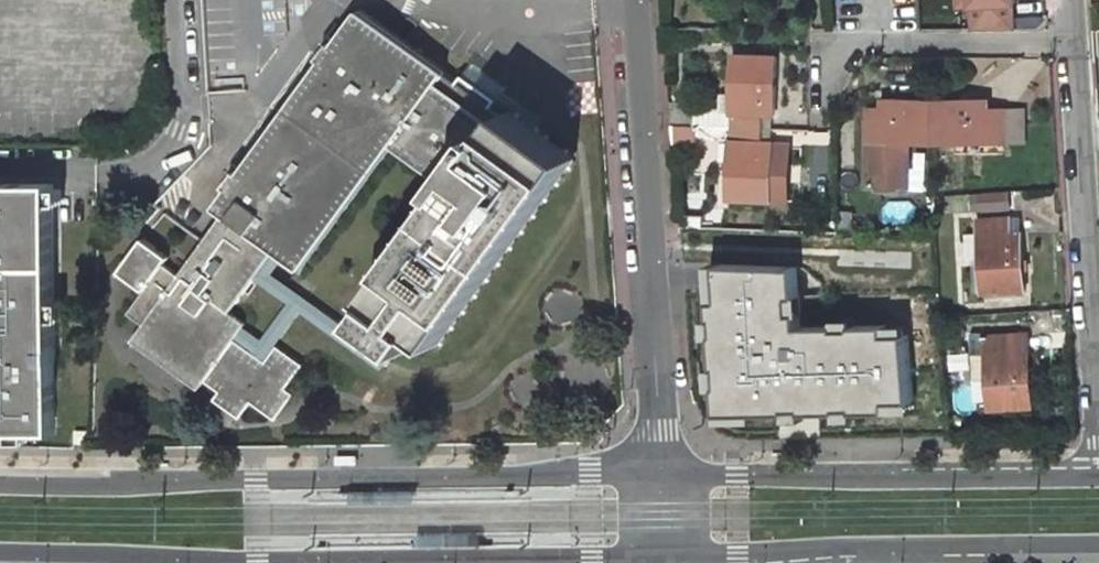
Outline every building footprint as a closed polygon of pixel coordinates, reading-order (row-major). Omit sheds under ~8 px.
[(979,43),(1020,43),(1017,0),(975,0),(979,43)] [(272,364),(239,341),(249,327),(234,316),(260,282),(282,252),(304,268),(394,147),(457,194),(367,315),(401,340),(413,349),(428,329),(440,338),(568,165),(510,123),(447,76),(361,13),(218,204),(227,211),(181,273),(171,266),(173,262),(143,240),(121,271),(134,280),(129,287),(143,297),(131,314),(146,325),(134,342),(201,392),(207,384),(223,395),(216,404),(242,423),(254,407),(275,423),(292,400),(282,393),(302,367),(281,351),(272,364)] [(679,134),(773,137),(773,123),(781,123),(783,68),(742,66),(741,110),(677,109),(679,134)] [(942,150),(1009,149),(1008,114),(997,114),(997,105),(940,106),(942,150)] [(883,196),(925,195),(924,150),(942,150),(940,106),(890,106),(890,114),(880,114),(883,196)] [(740,153),(739,206),(778,206),(779,150),(772,149),(773,137),(679,134),(680,150),(706,150),(706,143),(732,144),(732,153),(740,153)] [(0,190),(0,437),(66,438),(70,191),(0,190)] [(989,220),(1020,217),(1018,199),(988,202),(989,220)] [(991,300),(1034,296),(1028,238),(1022,239),(1021,229),(986,233),(987,245),(970,246),(972,269),(988,268),(991,300)] [(713,262),(716,303),(725,302),(722,262),(713,262)] [(725,302),(716,303),(718,325),(720,325),(722,341),(719,342),(721,367),(723,367),(725,386),(722,387),(724,411),(764,410),(764,413),(795,413),(795,410),(812,410),(812,413),(841,412),(841,410),(858,409),(858,412),(892,412),(892,403),(916,403),(911,334),(885,334),(885,325),(863,325),(863,328),(847,328),(847,325),(820,325),(819,311),(816,311),(815,295),(817,295),(815,267),(722,262),(725,302)] [(817,295),(815,295),(816,311),(819,311),(825,311),(823,294),(817,295)] [(863,319),(847,319),(847,325),(847,328),(863,328),(863,325),(863,319)] [(712,326),(713,342),(719,342),(722,341),(720,325),(718,325),(712,326)] [(910,325),(885,325),(885,334),(911,334),(910,325)] [(958,349),(972,349),(971,333),(957,333),(958,349)] [(1046,408),(1041,353),(1034,354),(1033,343),(995,347),(997,363),(982,365),(985,387),(1000,386),(1004,413),(1046,408)] [(715,367),(716,387),(722,387),(725,386),(723,367),(721,367),(715,367)] [(916,403),(892,403),(892,412),(916,411),(916,403)] [(858,412),(858,409),(841,410),(841,412),(841,418),(858,418),(858,412)] [(764,413),(764,410),(724,411),(725,420),(764,419),(764,413)] [(812,410),(795,410),(795,413),(795,419),(812,419),(812,413),(812,410)] [(482,545),(482,533),(419,533),(419,546),(482,545)]
